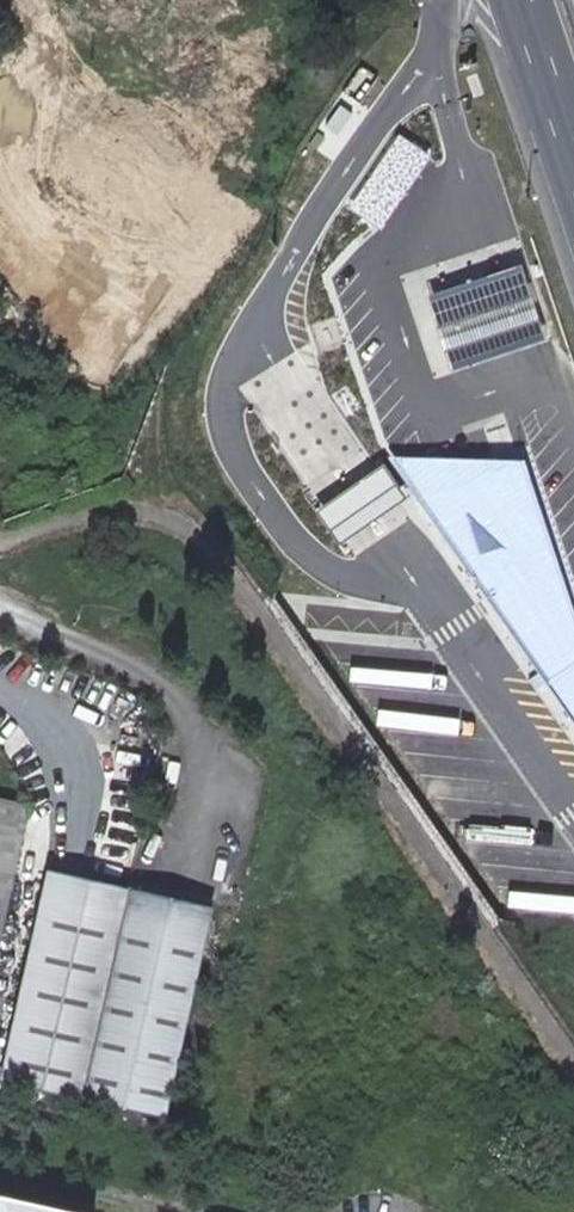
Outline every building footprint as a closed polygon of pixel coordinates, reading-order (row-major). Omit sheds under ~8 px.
[(480,274),(422,292),(447,373),(520,350),(551,341),(525,260),(480,274)] [(540,462),(400,458),(404,464),(426,496),(573,707),(573,576),(540,462)] [(426,496),(404,464),(334,512),(355,544),(426,496)] [(21,811),(0,806),(0,905),(21,811)] [(45,872),(0,1067),(0,1079),(164,1116),(211,910),(176,902),(79,880),(45,872)] [(0,1191),(0,1193),(0,1211),(89,1211),(89,1210),(0,1191)]
